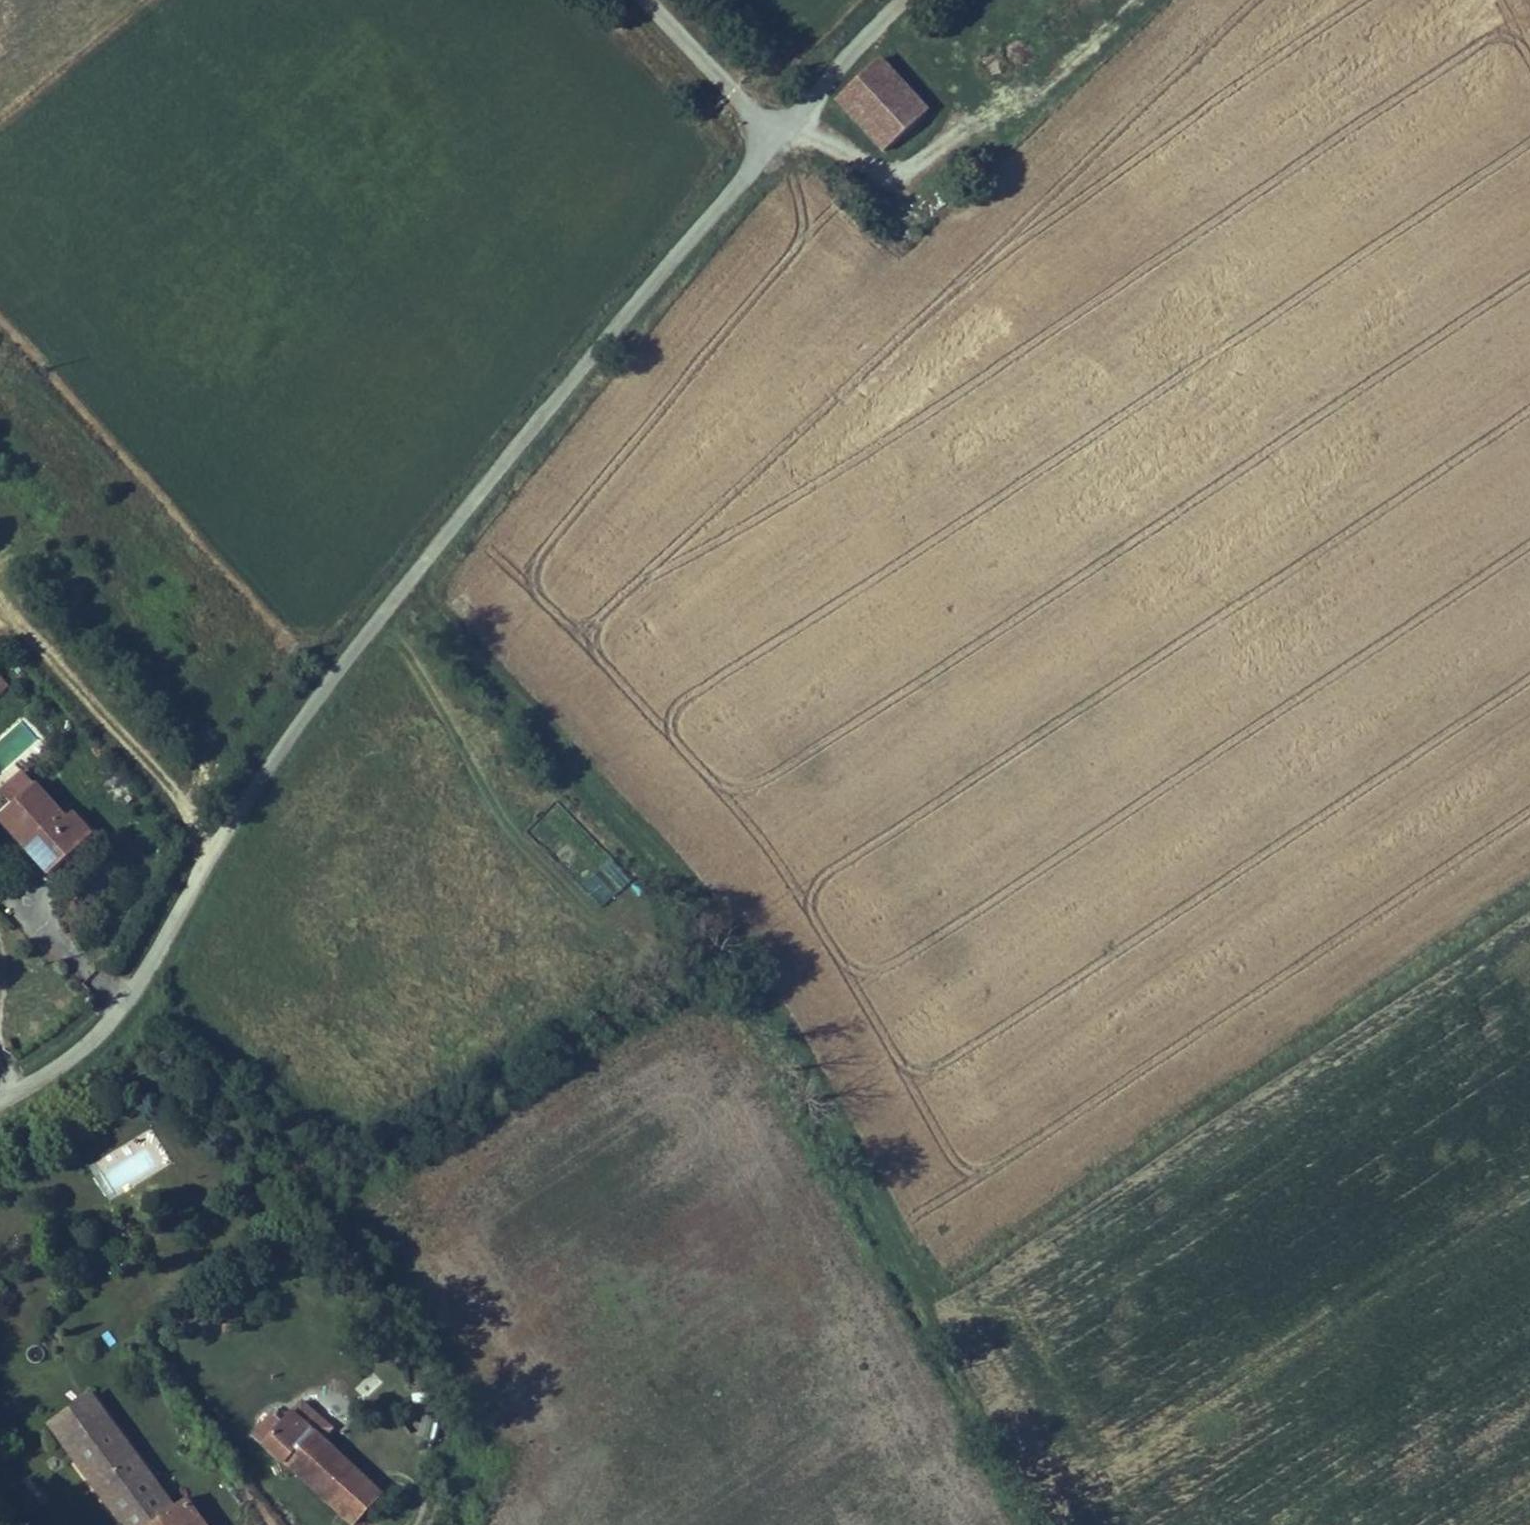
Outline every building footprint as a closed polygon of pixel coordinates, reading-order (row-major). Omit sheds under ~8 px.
[(881,60),(838,101),(886,153),(929,112),(881,60)] [(10,686),(0,675),(0,695),(10,686)] [(90,849),(71,827),(28,778),(6,797),(17,810),(3,822),(54,880),(90,849)] [(71,827),(90,849),(96,843),(77,821),(71,827)] [(112,1418),(120,1412),(112,1402),(64,1437),(128,1524),(204,1524),(181,1494),(172,1501),(112,1418)] [(377,1497),(313,1438),(297,1422),(283,1409),(253,1441),(262,1449),(267,1444),(353,1524),(377,1497)] [(307,1411),(297,1422),(313,1438),(324,1427),(307,1411)] [(29,1493),(39,1484),(27,1470),(16,1479),(29,1493)]
